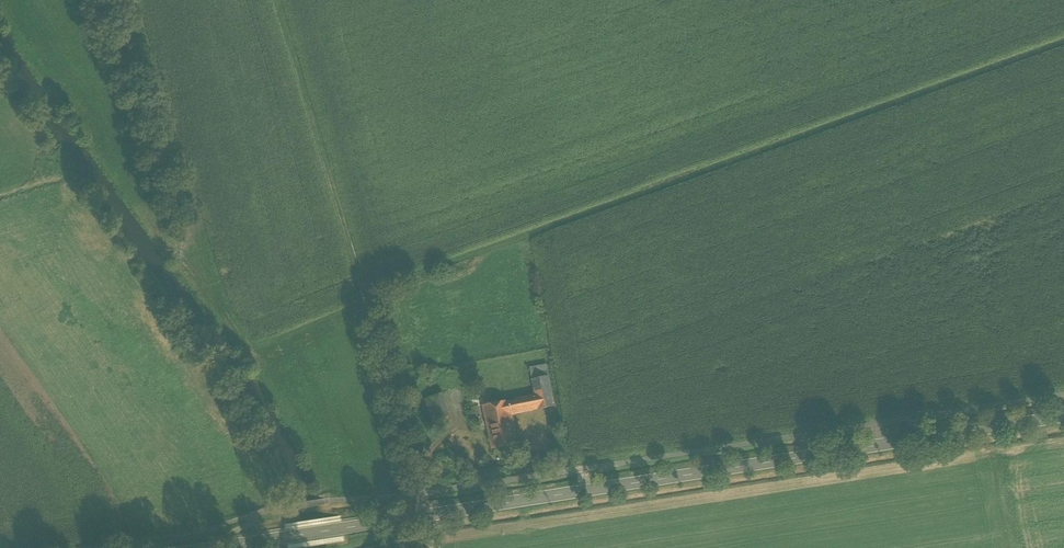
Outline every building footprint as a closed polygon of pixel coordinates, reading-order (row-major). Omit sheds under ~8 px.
[(532,379),(548,375),(547,367),(530,371),(532,379)] [(548,375),(532,379),(534,394),(538,409),(554,406),(548,375)] [(443,393),(439,394),(447,419),(451,418),(443,393)] [(434,424),(447,419),(439,394),(425,399),(434,424)] [(538,409),(534,394),(515,397),(515,399),(483,406),(488,431),(492,449),(518,444),(514,426),(512,415),(538,409)]
